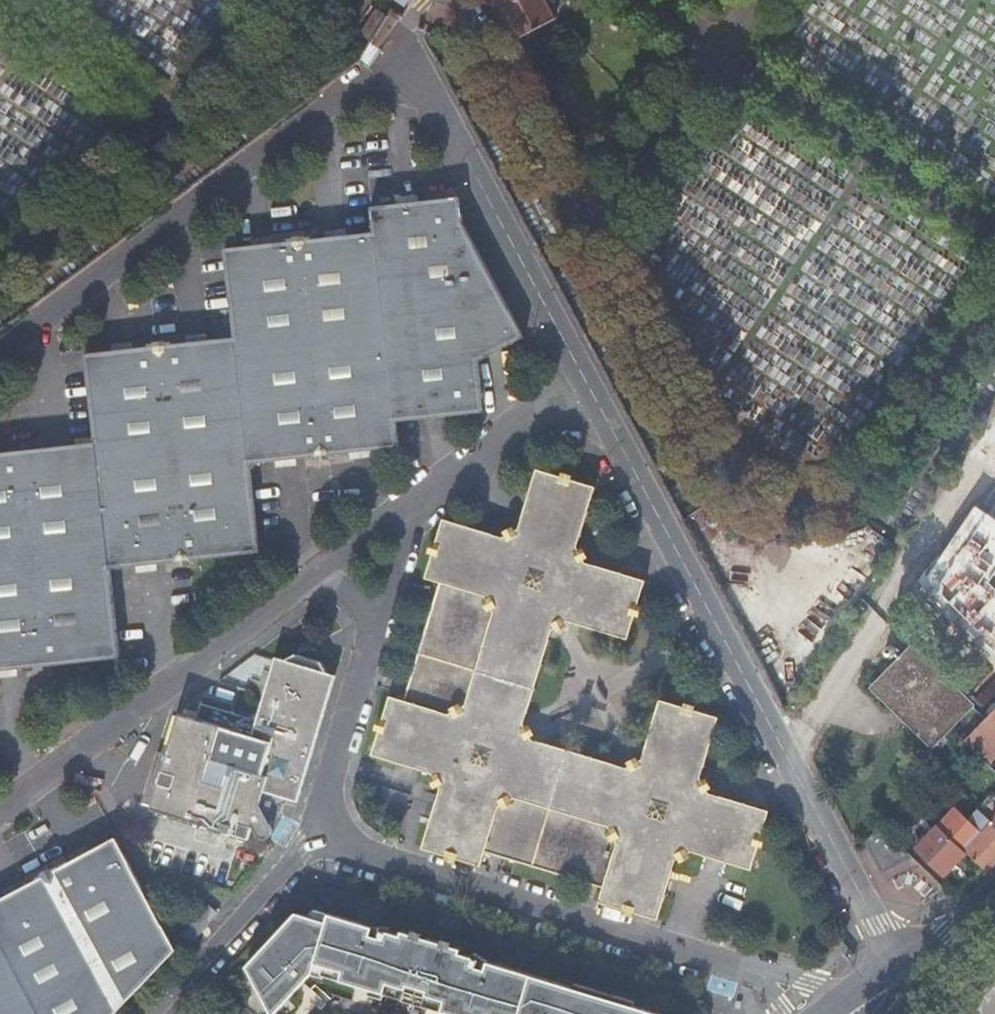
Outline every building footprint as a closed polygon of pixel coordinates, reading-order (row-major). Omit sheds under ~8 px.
[(517,34),(555,14),(548,0),(499,0),(517,34)] [(363,31),(374,38),(386,20),(374,13),(363,31)] [(398,196),(399,203),(418,201),(418,194),(398,196)] [(460,197),(443,199),(444,209),(445,209),(446,209),(447,210),(448,210),(448,211),(449,211),(450,212),(450,213),(451,214),(462,213),(460,197)] [(17,668),(33,667),(43,666),(55,664),(120,658),(110,568),(136,565),(156,563),(172,562),(172,565),(179,564),(179,566),(185,565),(191,564),(191,563),(196,562),(196,559),(259,552),(250,463),(275,460),(295,458),(311,456),(311,459),(317,458),(317,460),(323,460),(329,459),(329,457),(335,457),(335,454),(350,452),(370,450),(398,447),(396,420),(466,413),(465,403),(466,403),(467,402),(468,401),(469,400),(469,399),(470,399),(470,398),(470,397),(470,396),(482,395),(478,361),(524,336),(463,222),(462,213),(451,214),(450,213),(450,212),(449,211),(448,211),(448,210),(447,210),(446,209),(445,209),(444,209),(443,199),(418,201),(399,203),(370,207),(373,232),(347,235),(326,237),(311,239),(311,236),(304,236),(304,235),(298,235),(293,236),(293,238),(287,238),(287,241),(272,243),(251,245),(224,248),(233,337),(208,340),(187,342),(172,344),(172,341),(165,341),(165,340),(159,341),(154,341),(154,343),(148,343),(148,346),(133,348),(112,350),(84,353),(94,443),(68,446),(47,448),(31,450),(20,451),(10,452),(0,453),(0,670),(17,668)] [(326,231),(326,237),(347,235),(346,228),(326,231)] [(251,239),(251,245),(272,243),(271,236),(251,239)] [(186,336),(187,342),(208,340),(207,333),(186,336)] [(112,343),(112,350),(133,348),(132,341),(112,343)] [(484,411),(482,395),(470,396),(470,397),(470,398),(470,399),(469,399),(469,400),(468,401),(467,402),(466,403),(465,403),(466,413),(475,412),(484,411)] [(47,441),(47,448),(68,446),(67,439),(47,441)] [(371,457),(370,450),(350,452),(350,459),(371,457)] [(296,465),(295,458),(275,460),(276,467),(296,465)] [(634,914),(658,921),(676,861),(679,859),(681,863),(691,858),(689,854),(692,852),(752,870),(759,847),(763,848),(767,837),(762,836),(770,811),(710,793),(707,789),(712,787),(707,778),(703,780),(701,777),(719,717),(696,710),(697,706),(686,703),(685,707),(661,700),(643,760),(640,761),(638,757),(628,763),(630,767),(627,768),(534,740),(532,737),(536,735),(533,730),(531,724),(526,727),(525,724),(553,630),(556,628),(559,633),(569,627),(567,623),(570,621),(629,639),(636,615),(640,617),(644,606),(640,604),(647,580),(587,562),(585,559),(589,557),(584,548),(580,550),(579,547),(597,487),(573,480),(574,475),(563,472),(562,476),(539,469),(520,529),(517,531),(516,527),(505,533),(507,536),(504,538),(445,520),(438,543),(434,542),(430,553),(434,554),(427,578),(442,583),(406,701),(391,696),(384,720),(380,719),(377,730),(380,732),(373,756),(433,774),(434,776),(431,778),(436,788),(440,786),(441,788),(422,849),(447,856),(457,860),(481,867),(486,853),(604,888),(599,903),(623,911),(634,914)] [(157,570),(156,563),(136,565),(136,572),(157,570)] [(939,748),(947,740),(941,734),(971,704),(912,648),(905,655),(901,650),(904,646),(894,637),(879,651),(890,661),(893,658),(898,663),(874,687),(931,744),(933,742),(939,748)] [(297,802),(337,676),(327,673),(321,662),(295,654),(284,660),(276,658),(260,711),(238,723),(235,731),(180,714),(167,755),(152,806),(150,810),(195,824),(249,840),(253,827),(257,835),(258,836),(259,837),(260,838),(261,838),(262,839),(264,839),(265,839),(266,839),(267,838),(268,837),(269,837),(270,836),(271,834),(271,833),(271,832),(271,831),(271,829),(270,828),(268,823),(272,809),(276,796),(289,800),(297,802)] [(17,668),(0,670),(0,678),(18,676),(17,668)] [(963,741),(986,763),(994,754),(994,708),(985,719),(963,741)] [(152,806),(167,755),(157,752),(142,803),(152,806)] [(280,805),(289,800),(276,796),(272,809),(280,805)] [(986,872),(994,862),(994,826),(991,822),(989,821),(983,815),(972,826),(954,810),(938,826),(942,830),(966,853),(986,872)] [(879,826),(865,840),(883,873),(911,855),(879,826)] [(943,877),(966,853),(942,830),(938,826),(916,851),(943,877)] [(175,951),(126,859),(115,838),(90,851),(72,861),(58,868),(56,865),(51,868),(50,867),(44,870),(40,872),(41,873),(35,876),(37,879),(23,886),(5,896),(0,899),(0,1013),(115,1013),(175,951)] [(72,861),(90,851),(86,845),(68,854),(72,861)] [(2,890),(5,896),(23,886),(20,881),(2,890)] [(327,922),(330,914),(316,909),(309,917),(327,922)] [(634,1008),(635,1003),(575,985),(574,989),(489,963),(475,954),(474,958),(461,954),(463,950),(403,931),(402,936),(389,932),(390,928),(373,927),(330,914),(327,922),(309,917),(297,913),(247,966),(268,1007),(280,1009),(293,994),(298,988),(303,984),(314,972),(315,967),(324,969),(322,974),(357,985),(370,989),(385,994),(401,998),(404,999),(406,994),(416,997),(425,1000),(424,1006),(426,1006),(443,1011),(451,1013),(654,1013),(634,1008)] [(384,999),(385,994),(370,989),(368,995),(376,997),(384,999)] [(400,1002),(413,1006),(416,997),(406,994),(404,999),(401,998),(400,1002)] [(425,1009),(426,1006),(424,1006),(425,1000),(416,997),(413,1006),(425,1009)]
